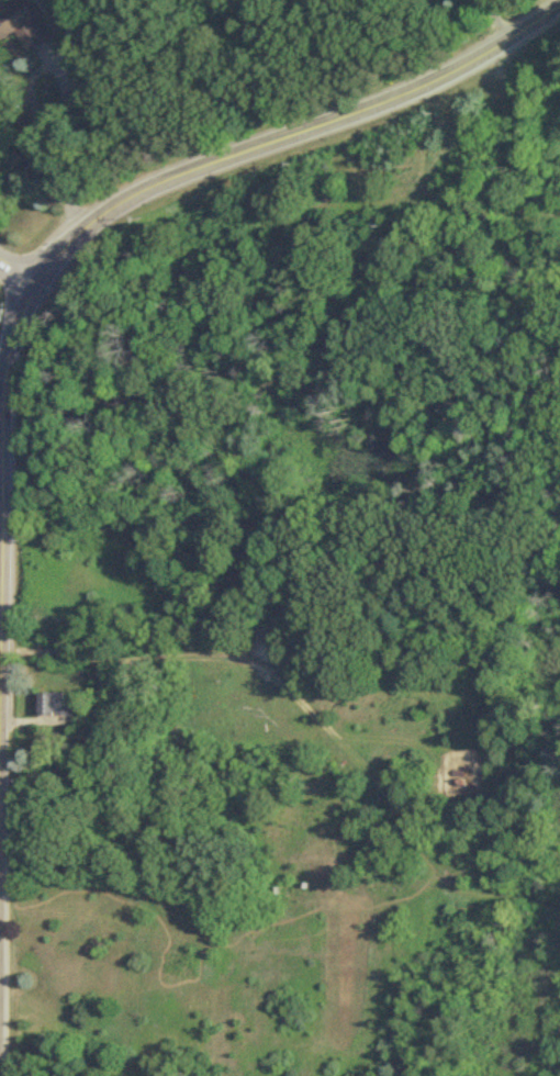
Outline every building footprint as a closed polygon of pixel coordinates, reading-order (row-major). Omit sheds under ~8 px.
[(36,0),(23,0),(0,14),(0,24),(11,42),(24,34),(35,53),(59,39),(36,0)] [(75,706),(68,706),(68,693),(43,693),(43,717),(75,717),(75,706)]
